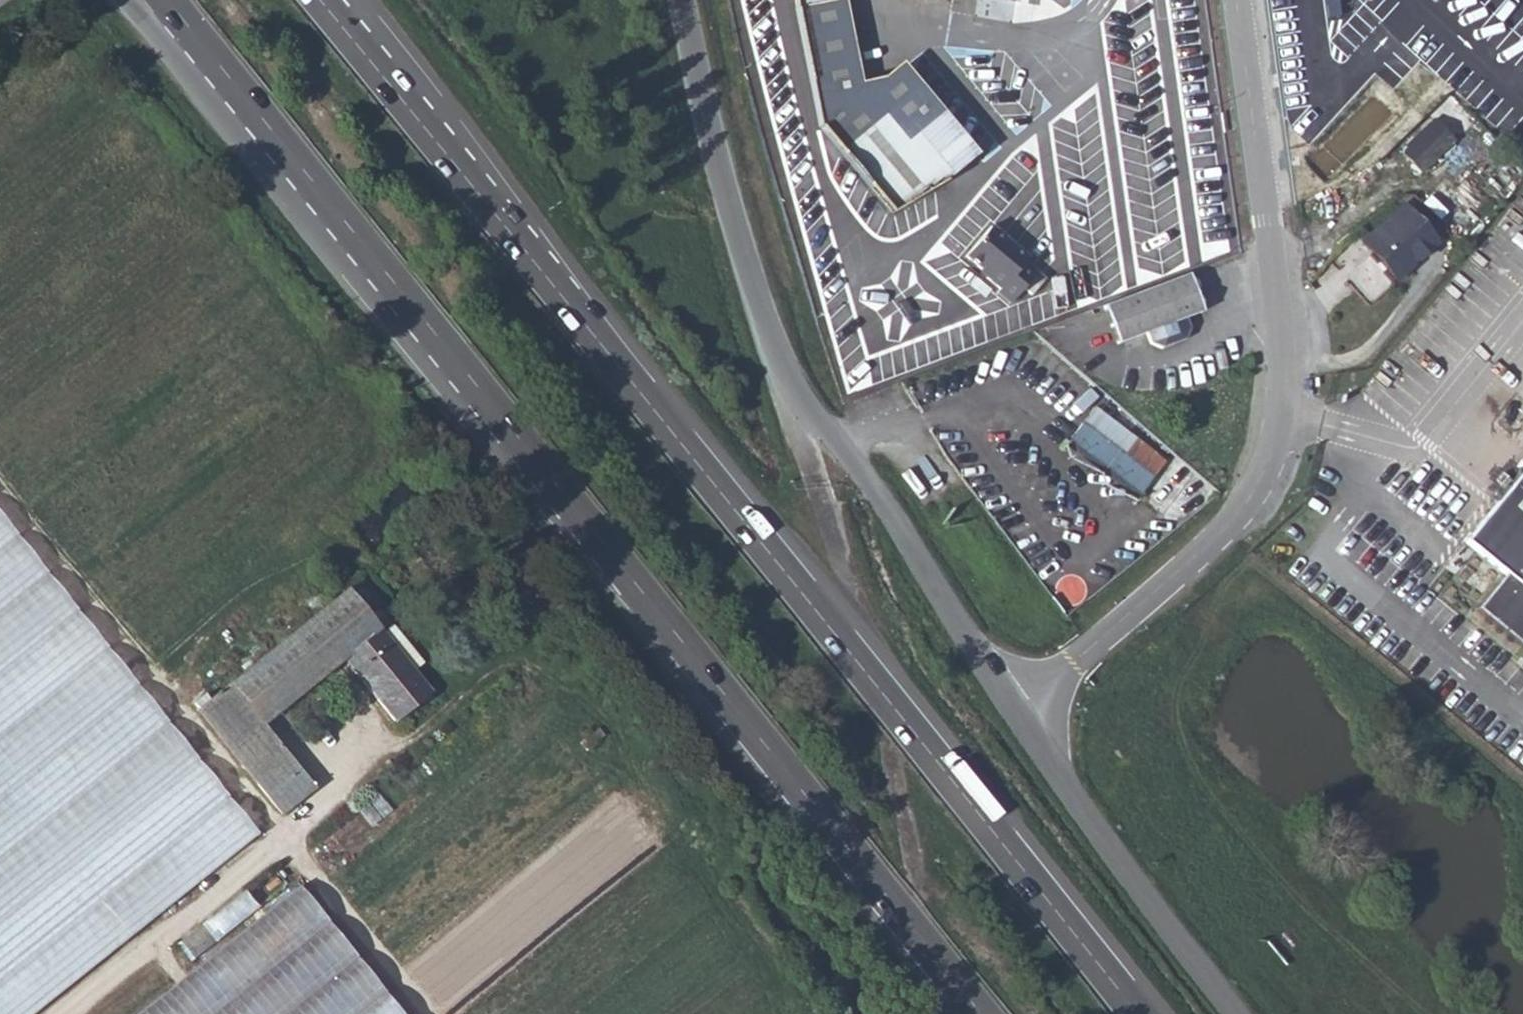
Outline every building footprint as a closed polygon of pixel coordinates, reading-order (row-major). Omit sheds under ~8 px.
[(819,127),(891,214),(946,181),(945,180),(972,157),(900,71),(857,92),(839,1),(839,0),(794,0),(819,127)] [(1402,150),(1433,120),(1421,107),(1389,137),(1402,150)] [(1433,120),(1402,150),(1400,151),(1422,173),(1454,141),(1433,120)] [(1404,206),(1370,237),(1403,273),(1437,242),(1404,206)] [(1027,258),(990,227),(965,257),(988,276),(986,278),(999,290),(994,295),(1008,306),(1036,272),(1024,262),(1027,258)] [(1403,273),(1370,237),(1363,243),(1396,280),(1403,273)] [(1368,305),(1392,286),(1368,257),(1345,277),(1368,305)] [(1202,312),(1188,274),(1103,307),(1117,344),(1146,333),(1150,344),(1161,349),(1185,340),(1190,329),(1186,318),(1202,312)] [(1095,408),(1070,441),(1139,494),(1140,493),(1152,477),(1164,461),(1095,408)] [(1139,494),(1070,441),(1066,445),(1136,498),(1139,494)] [(1464,542),(1503,575),(1474,610),(1522,650),(1522,470),(1464,542)] [(1140,493),(1149,500),(1161,484),(1152,477),(1140,493)] [(259,832),(0,514),(0,1013),(35,1013),(259,832)] [(261,784),(295,757),(266,720),(347,654),(380,626),(349,587),(201,707),(261,784)] [(380,626),(347,654),(402,720),(436,692),(380,626)] [(319,787),(295,757),(261,784),(284,813),(319,787)] [(297,884),(133,1013),(402,1013),(297,884)] [(202,922),(214,937),(250,910),(238,894),(202,922)] [(189,956),(214,937),(202,922),(177,941),(189,956)]
